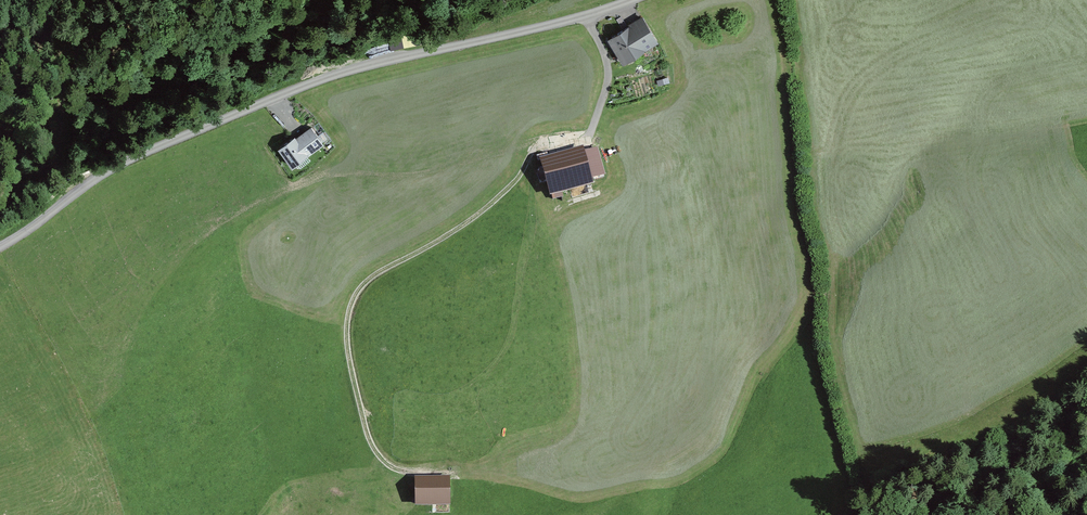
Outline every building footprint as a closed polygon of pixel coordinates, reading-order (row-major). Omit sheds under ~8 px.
[(621,64),(654,45),(641,21),(607,40),(621,64)] [(288,167),(321,145),(310,129),(295,140),(291,135),(274,146),(288,167)] [(581,149),(538,160),(547,196),(590,185),(581,149)] [(449,479),(411,478),(410,506),(449,507),(449,479)]
